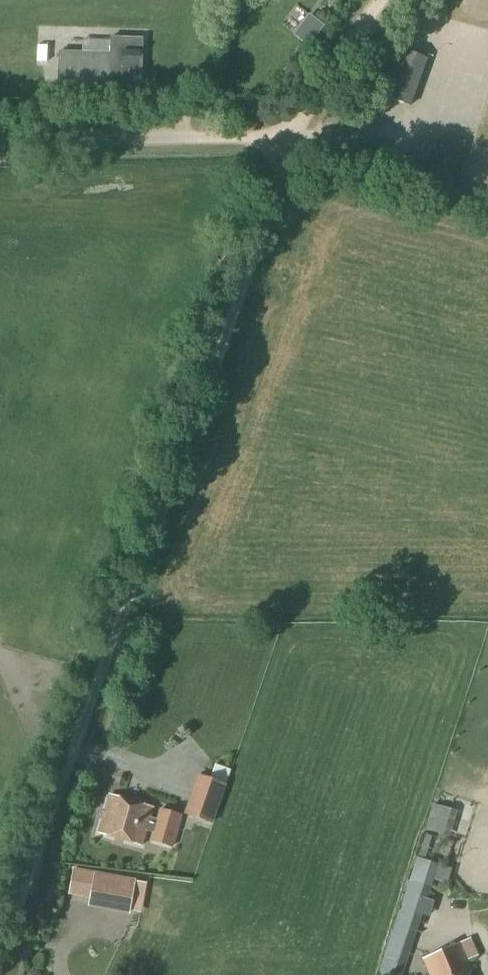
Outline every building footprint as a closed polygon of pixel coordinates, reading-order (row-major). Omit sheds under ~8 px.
[(140,103),(142,38),(110,37),(109,53),(58,51),(57,84),(108,86),(108,102),(140,103)] [(384,43),(366,95),(410,111),(427,59),(384,43)] [(223,785),(228,770),(215,765),(210,780),(197,776),(184,814),(211,822),(223,785)] [(155,824),(148,822),(152,808),(109,795),(98,834),(141,846),(146,828),(153,830),(150,841),(171,847),(180,816),(159,810),(155,824)] [(449,838),(457,811),(433,804),(425,831),(449,838)] [(141,914),(146,885),(133,882),(94,875),(72,870),(68,895),(89,900),(89,904),(128,912),(141,914)] [(434,901),(428,899),(431,888),(410,881),(402,908),(400,907),(382,964),(384,965),(381,974),(401,974),(403,970),(405,971),(422,914),(430,916),(434,901)] [(468,974),(471,973),(459,945),(423,961),(429,974),(468,974)]
